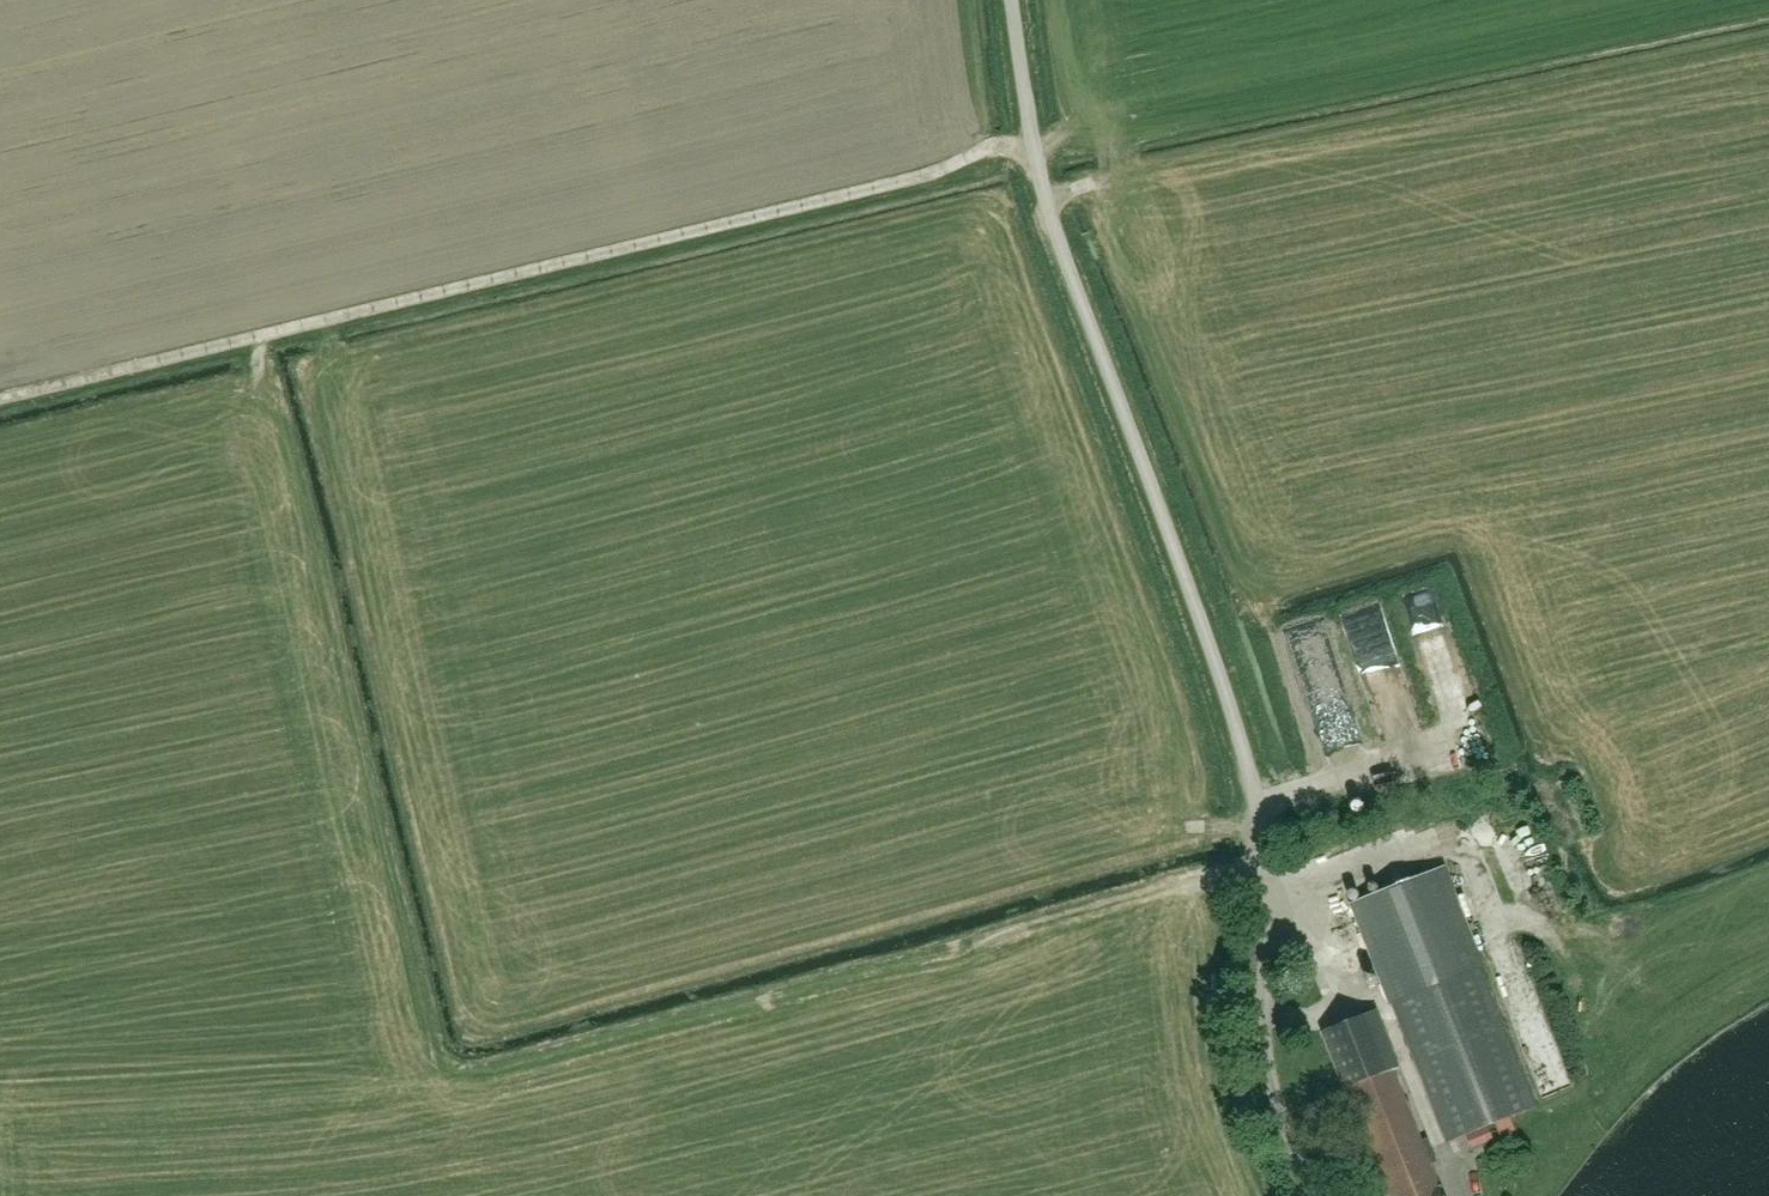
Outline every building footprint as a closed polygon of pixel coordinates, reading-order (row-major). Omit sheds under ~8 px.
[(1383,624),(1346,638),(1350,650),(1387,637),(1383,624)] [(1300,670),(1321,735),(1341,729),(1336,712),(1343,710),(1328,661),(1300,670)] [(1363,668),(1380,730),(1413,721),(1404,686),(1388,690),(1381,663),(1363,668)] [(1516,833),(1503,835),(1507,857),(1520,854),(1516,833)] [(1535,1105),(1480,966),(1481,966),(1442,868),(1351,904),(1390,1002),(1391,1001),(1446,1140),(1535,1105)] [(1352,1016),(1320,1028),(1343,1087),(1347,1086),(1390,1195),(1443,1195),(1429,1162),(1435,1160),(1426,1137),(1421,1139),(1393,1069),(1398,1067),(1375,1008),(1352,1016)] [(1528,1044),(1531,1084),(1557,1082),(1553,1042),(1528,1044)]
